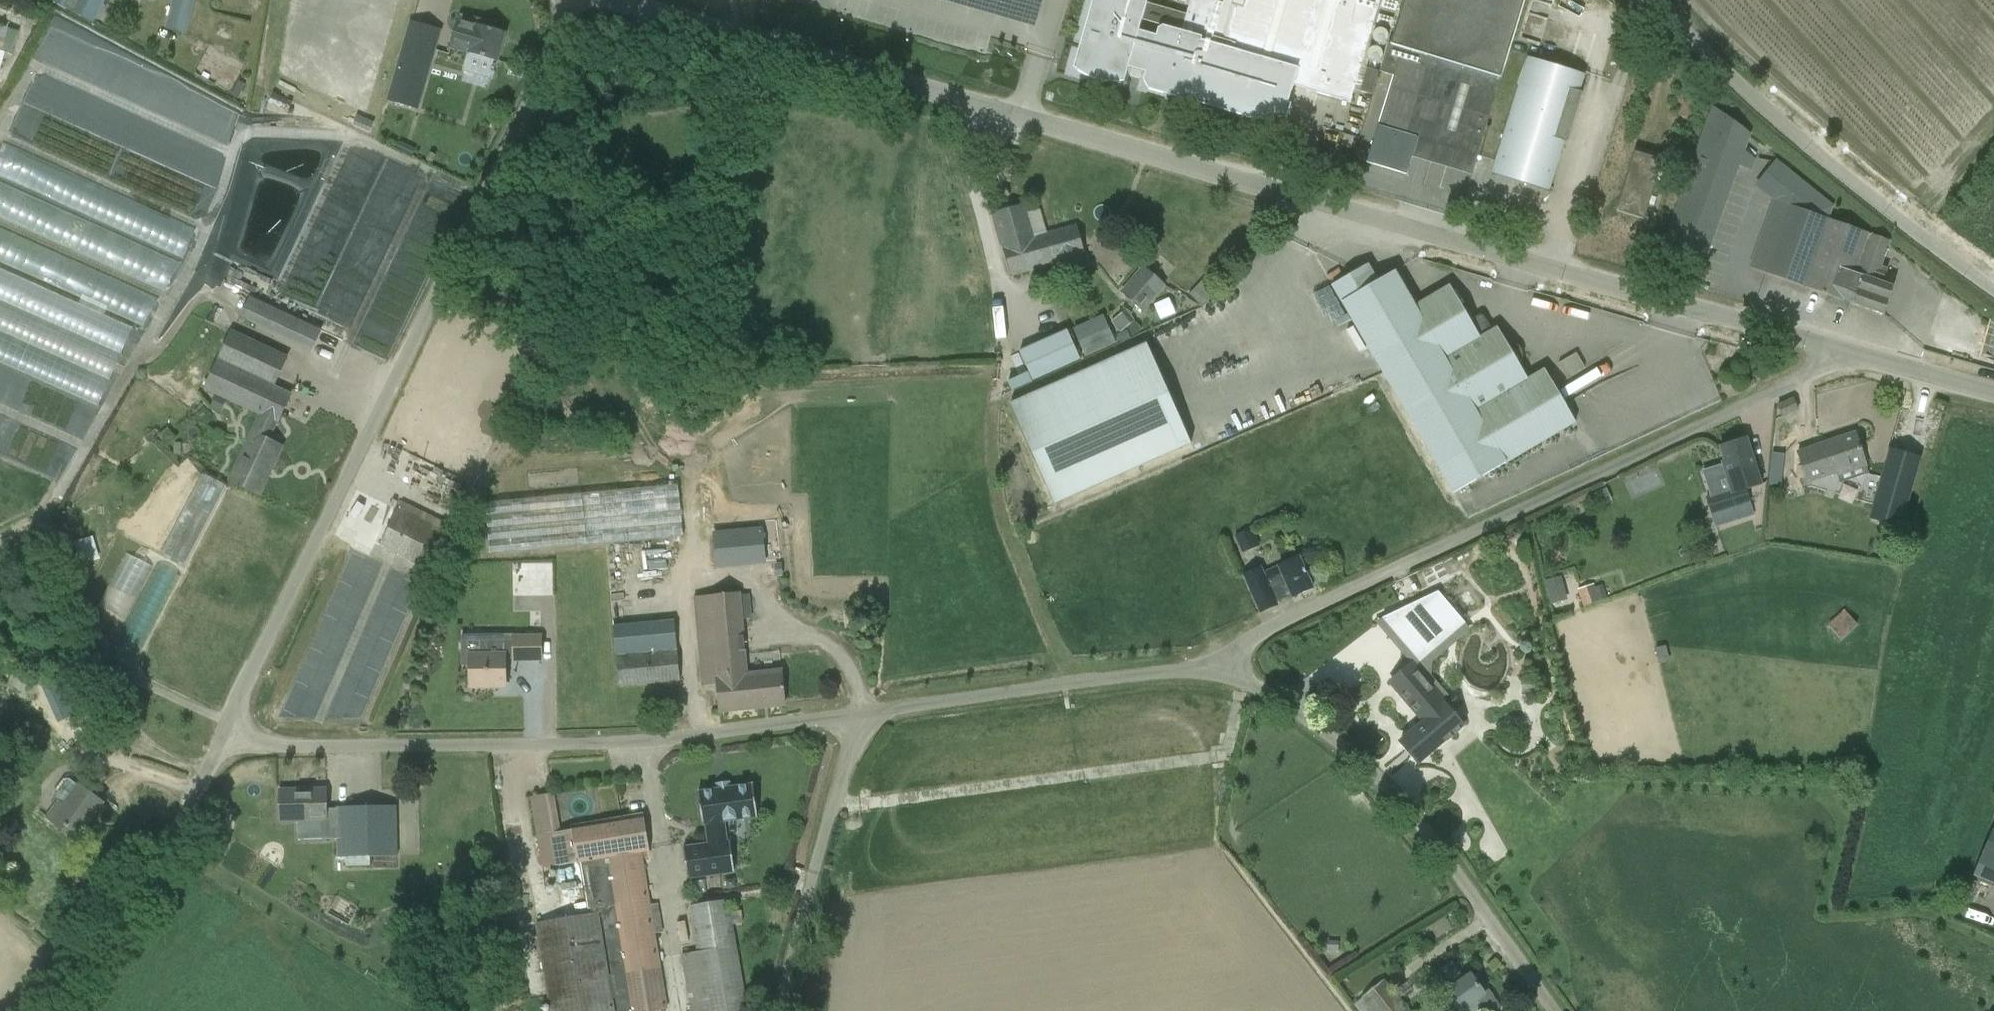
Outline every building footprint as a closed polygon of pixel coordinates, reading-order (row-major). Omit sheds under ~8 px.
[(56,5),(93,22),(105,0),(58,0),(56,5)] [(185,10),(187,1),(185,0),(174,0),(167,27),(180,30),(185,10)] [(1075,66),(1074,69),(1084,77),(1097,82),(1110,84),(1123,83),(1124,79),(1128,66),(1146,72),(1143,81),(1148,89),(1278,127),(1285,123),(1291,105),(1288,104),(1293,86),(1350,103),(1356,84),(1372,28),(1380,0),(1094,0),(1075,66)] [(1412,158),(1417,140),(1464,153),(1477,157),(1525,0),(1405,0),(1390,45),(1388,44),(1384,55),(1378,73),(1392,77),(1366,164),(1407,176),(1412,158)] [(499,62),(497,61),(505,34),(489,30),(491,24),(460,15),(451,48),(468,53),(464,67),(466,68),(463,72),(494,81),(499,62)] [(397,65),(429,74),(436,51),(404,42),(397,65)] [(1527,58),(1491,175),(1552,193),(1552,191),(1549,190),(1564,142),(1567,143),(1568,142),(1564,141),(1578,94),(1582,95),(1582,93),(1579,92),(1585,75),(1527,58)] [(1366,69),(1360,92),(1372,95),(1379,72),(1366,69)] [(22,107),(8,137),(198,223),(212,193),(22,107)] [(1749,133),(1713,107),(1662,250),(1702,264),(1702,265),(1703,265),(1738,165),(1750,169),(1754,159),(1743,150),(1749,133)] [(373,124),(357,116),(354,125),(369,132),(373,124)] [(181,258),(195,228),(5,143),(0,154),(0,177),(181,258)] [(1644,220),(1650,201),(1662,161),(1634,152),(1616,212),(1644,220)] [(163,292),(177,261),(0,181),(0,218),(163,292)] [(1867,233),(1828,220),(1834,204),(1821,200),(1816,215),(1774,201),(1750,269),(1843,301),(1853,304),(1853,305),(1883,316),(1893,287),(1882,283),(1887,269),(1881,267),(1890,241),(1871,235),(1871,236),(1867,235),(1867,233)] [(1002,247),(1034,238),(1024,204),(993,213),(1002,247)] [(1002,247),(1010,276),(1053,264),(1055,272),(1085,263),(1083,257),(1085,256),(1077,226),(1034,238),(1002,247)] [(144,327),(157,297),(0,228),(0,264),(144,327)] [(1527,380),(1518,364),(1519,363),(1520,361),(1521,360),(1522,358),(1522,357),(1522,355),(1522,353),(1522,352),(1521,350),(1520,349),(1519,347),(1517,346),(1516,345),(1514,345),(1512,345),(1511,345),(1509,345),(1507,346),(1497,328),(1480,338),(1450,286),(1415,307),(1394,272),(1377,282),(1367,265),(1332,286),(1453,494),(1575,423),(1545,370),(1527,380)] [(1142,268),(1119,294),(1142,314),(1164,288),(1142,268)] [(132,329),(0,270),(0,363),(97,406),(132,329)] [(250,295),(240,317),(315,351),(325,329),(250,295)] [(1160,319),(1176,313),(1171,298),(1155,304),(1160,319)] [(1134,322),(1126,310),(1118,317),(1111,322),(1119,333),(1126,328),(1133,337),(1141,330),(1134,322)] [(1079,343),(1085,357),(1115,343),(1109,329),(1079,343)] [(1067,331),(1020,352),(1033,381),(1080,360),(1067,331)] [(274,387),(287,358),(231,332),(204,389),(258,414),(228,481),(259,495),(282,447),(268,440),(277,422),(278,423),(291,396),(274,387)] [(1055,505),(1191,444),(1147,345),(1011,406),(1055,505)] [(1011,392),(1033,383),(1028,373),(1007,382),(1011,392)] [(210,407),(221,412),(227,401),(216,395),(210,407)] [(1798,409),(1794,400),(1777,407),(1781,416),(1798,409)] [(1798,453),(1808,482),(1836,474),(1837,478),(1839,484),(1868,475),(1866,468),(1855,434),(1830,442),(1798,453)] [(1762,486),(1746,439),(1720,447),(1724,462),(1721,463),(1730,489),(1706,497),(1716,526),(1753,515),(1745,490),(1762,486)] [(1928,458),(1894,447),(1871,520),(1905,531),(1928,458)] [(1782,471),(1770,469),(1768,485),(1780,486),(1782,471)] [(203,474),(161,556),(185,569),(228,487),(203,474)] [(488,504),(491,556),(684,537),(679,486),(488,504)] [(1606,489),(1593,494),(1598,507),(1611,501),(1606,489)] [(432,572),(449,535),(397,510),(380,546),(432,572)] [(1252,529),(1235,536),(1243,552),(1259,545),(1252,529)] [(714,535),(717,567),(765,563),(762,530),(714,535)] [(80,564),(93,561),(87,539),(74,543),(80,564)] [(1880,558),(1892,552),(1888,543),(1876,549),(1880,558)] [(1244,575),(1261,613),(1277,605),(1276,602),(1292,595),(1292,597),(1291,597),(1292,598),(1313,589),(1299,557),(1279,566),(1279,567),(1263,574),(1261,568),(1244,575)] [(555,590),(554,562),(516,563),(517,591),(555,590)] [(776,577),(783,577),(782,564),(775,565),(776,577)] [(1495,598),(1475,574),(1382,619),(1419,663),(1495,598)] [(1550,605),(1568,600),(1562,577),(1544,581),(1550,605)] [(1583,607),(1591,604),(1599,602),(1593,585),(1586,587),(1578,590),(1583,607)] [(738,593),(718,595),(693,597),(702,686),(717,685),(720,711),(785,705),(781,672),(747,675),(738,593)] [(470,688),(506,687),(506,660),(542,660),(541,637),(513,638),(513,642),(488,642),(488,653),(470,652),(470,688)] [(616,657),(619,686),(680,681),(677,651),(616,657)] [(1425,722),(1401,743),(1418,763),(1445,739),(1447,740),(1451,736),(1450,735),(1453,732),(1454,734),(1459,730),(1458,728),(1462,725),(1411,665),(1391,683),(1425,722)] [(42,686),(48,699),(73,688),(67,674),(42,686)] [(1522,693),(1538,691),(1536,676),(1521,678),(1522,693)] [(76,840),(104,803),(78,784),(77,785),(70,779),(64,780),(55,793),(56,798),(58,800),(46,817),(76,840)] [(727,840),(724,822),(756,817),(751,782),(698,789),(703,825),(705,825),(707,843),(685,846),(689,878),(733,872),(729,839),(727,840)] [(328,809),(327,790),(303,790),(303,792),(297,792),(297,790),(279,790),(280,821),(327,820),(327,831),(338,831),(338,858),(397,856),(397,806),(337,807),(337,809),(328,809)] [(613,998),(616,998),(618,1010),(655,1010),(668,1009),(642,853),(649,851),(644,816),(570,828),(570,831),(559,833),(553,793),(530,797),(543,869),(579,863),(587,911),(591,910),(592,914),(535,923),(549,1010),(616,1010),(613,998)] [(1991,831),(1973,875),(1993,884),(1993,832),(1991,831)] [(725,880),(727,890),(737,889),(735,878),(725,880)] [(689,906),(696,952),(682,955),(690,1010),(748,1010),(729,899),(689,906)] [(1327,953),(1338,953),(1339,941),(1327,941),(1327,953)] [(1483,992),(1471,975),(1463,980),(1451,964),(1438,973),(1450,991),(1447,994),(1459,1010),(1462,1010),(1464,1010),(1465,1010),(1493,1010),(1499,1007),(1486,990),(1483,992)] [(1383,980),(1361,997),(1372,1010),(1408,1010),(1383,980)]
